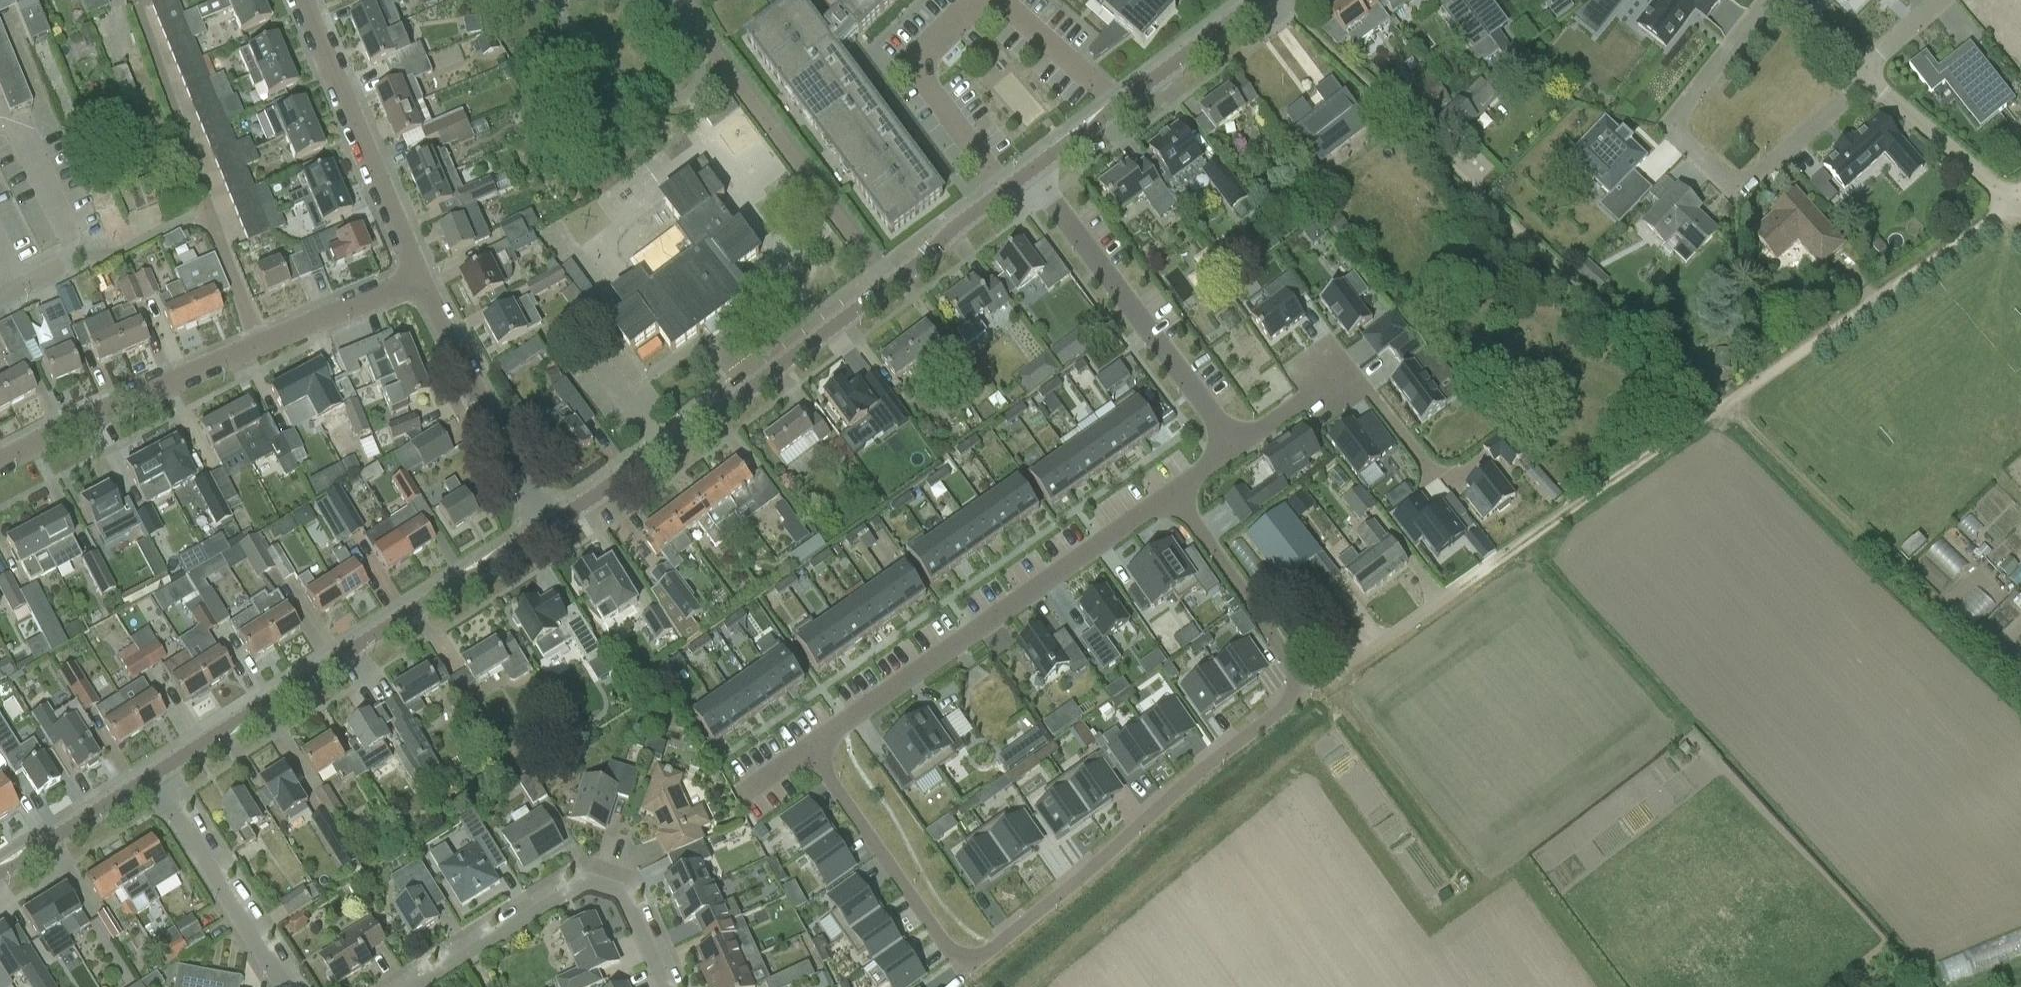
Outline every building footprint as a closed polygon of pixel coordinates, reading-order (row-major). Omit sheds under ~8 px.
[(13,9),(10,0),(0,0),(0,14),(13,9)] [(13,9),(29,44),(47,36),(32,0),(10,0),(13,9)] [(150,5),(155,17),(179,8),(176,0),(164,0),(150,5)] [(230,10),(253,0),(216,0),(216,1),(221,13),(230,10)] [(259,0),(253,0),(230,10),(240,33),(268,22),(259,0)] [(350,18),(360,42),(385,31),(400,25),(392,7),(404,2),(403,0),(371,0),(354,7),(358,15),(350,18)] [(838,15),(824,29),(833,37),(827,42),(799,3),(789,10),(747,41),(890,236),(942,197),(865,93),(837,55),(857,35),(858,35),(858,36),(895,0),(823,0),(838,15)] [(1089,2),(1102,13),(1114,24),(1101,38),(1088,53),(1095,59),(1092,61),(1093,63),(1094,62),(1128,37),(1142,49),(1175,13),(1169,7),(1178,0),(1087,0),(1089,2)] [(1353,48),(1390,21),(1377,5),(1373,0),(1349,0),(1329,15),(1345,36),(1353,48)] [(1420,0),(1382,0),(1389,9),(1393,14),(1406,4),(1409,8),(1420,0)] [(1444,8),(1441,11),(1471,52),(1488,39),(1468,11),(1459,0),(1438,0),(1444,8)] [(1468,11),(1488,39),(1497,32),(1507,24),(1504,21),(1500,15),(1489,0),(1459,0),(1468,11)] [(1546,7),(1557,22),(1574,10),(1566,0),(1555,0),(1546,7)] [(1610,5),(1626,16),(1637,0),(1613,0),(1610,5)] [(1637,26),(1665,48),(1687,21),(1685,19),(1692,10),(1705,21),(1719,3),(1716,0),(1658,0),(1637,26)] [(179,8),(155,17),(160,29),(184,20),(182,17),(179,8)] [(184,20),(187,28),(200,23),(196,11),(182,17),(184,20)] [(465,36),(481,33),(478,17),(462,19),(465,36)] [(187,28),(184,20),(160,29),(165,42),(189,31),(187,28)] [(200,23),(187,28),(189,31),(192,40),(205,35),(200,23)] [(420,46),(411,50),(400,25),(398,26),(385,31),(360,42),(371,67),(384,62),(390,76),(397,73),(397,71),(426,59),(420,46)] [(24,108),(31,105),(0,27),(0,52),(24,108)] [(88,29),(78,33),(82,41),(91,37),(88,29)] [(189,31),(165,42),(170,53),(194,44),(192,40),(189,31)] [(1497,32),(1488,39),(1498,52),(1501,56),(1509,48),(1497,32)] [(491,34),(477,41),(484,56),(498,49),(491,34)] [(247,78),(285,62),(275,38),(247,49),(237,54),(247,78)] [(194,44),(170,53),(175,65),(199,56),(194,44)] [(1520,90),(1523,88),(1536,75),(1535,73),(1513,49),(1509,53),(1495,66),(1508,79),(1520,90)] [(1989,103),(1999,115),(2014,103),(1972,49),(1937,76),(1922,57),(1910,67),(1931,94),(1951,79),(1977,113),(1989,103)] [(10,113),(10,114),(24,108),(0,52),(0,89),(10,113)] [(204,68),(199,56),(175,65),(180,77),(204,68)] [(413,82),(432,74),(426,59),(397,71),(397,73),(402,83),(376,94),(386,118),(422,103),(413,82)] [(504,59),(496,63),(498,69),(506,66),(504,59)] [(295,86),(285,62),(247,78),(251,89),(262,85),(267,97),(295,86)] [(204,68),(180,77),(184,89),(208,79),(204,68)] [(509,69),(502,72),(506,79),(512,76),(509,69)] [(213,91),(213,92),(227,87),(223,75),(209,81),(213,91)] [(1425,123),(1441,111),(1451,103),(1431,76),(1405,95),(1425,123)] [(1451,143),(1465,129),(1503,93),(1487,77),(1435,127),(1451,143)] [(209,81),(208,79),(184,89),(189,101),(213,91),(209,81)] [(1199,111),(1211,127),(1215,133),(1246,111),(1245,110),(1257,101),(1255,97),(1243,81),(1230,90),(1229,89),(1199,111)] [(1325,105),(1310,116),(1301,105),(1287,117),(1321,162),(1365,129),(1331,83),(1317,94),(1325,105)] [(213,92),(218,103),(218,104),(232,98),(227,87),(213,92)] [(213,91),(189,101),(194,113),(218,103),(213,92),(213,91)] [(1563,97),(1553,107),(1562,117),(1573,107),(1563,97)] [(730,101),(704,120),(704,121),(712,131),(738,111),(730,101)] [(273,110),(262,115),(274,142),(284,138),(312,126),(309,117),(311,116),(306,103),(303,104),(302,102),(284,110),(274,114),(273,110)] [(223,115),(218,104),(218,103),(194,113),(199,125),(223,115)] [(461,111),(431,124),(422,103),(386,118),(396,142),(421,132),(426,144),(438,138),(459,129),(467,125),(461,111)] [(223,115),(199,125),(204,137),(228,127),(223,115)] [(1902,182),(1918,168),(1875,119),(1850,141),(1848,139),(1829,156),(1831,158),(1818,169),(1840,195),(1882,159),(1902,182)] [(1605,122),(1570,158),(1609,196),(1644,159),(1627,143),(1629,142),(1623,137),(1621,138),(1605,122)] [(438,138),(442,147),(458,141),(460,146),(474,140),(467,125),(459,129),(438,138)] [(294,162),(304,158),(323,150),(312,126),(284,138),(294,162)] [(232,139),(228,127),(204,137),(209,149),(232,139)] [(1202,159),(1190,143),(1178,127),(1149,149),(1161,165),(1173,181),(1202,159)] [(232,139),(209,149),(213,160),(237,151),(235,146),(232,139)] [(239,157),(253,151),(249,141),(235,146),(237,151),(239,157)] [(239,157),(237,151),(213,160),(218,171),(241,163),(239,157)] [(241,163),(244,169),(258,163),(253,151),(239,157),(241,163)] [(406,165),(416,189),(454,173),(444,151),(439,153),(439,151),(432,154),(424,157),(406,165)] [(627,311),(611,324),(632,351),(657,332),(673,353),(749,296),(733,275),(759,256),(739,230),(736,232),(715,204),(724,198),(710,178),(714,175),(703,160),(683,174),(689,183),(662,203),(681,228),(631,265),(639,277),(615,295),(627,311)] [(1203,174),(1231,212),(1247,200),(1219,162),(1203,174)] [(241,163),(218,171),(223,183),(246,174),(244,169),(241,163)] [(1127,165),(1099,186),(1111,202),(1120,214),(1143,197),(1150,206),(1160,220),(1176,207),(1166,194),(1155,179),(1146,166),(1134,175),(1127,165)] [(311,201),(312,203),(340,191),(336,182),(339,181),(333,167),(330,168),(329,166),(301,178),(306,190),(285,199),(290,210),(302,205),(311,201)] [(427,213),(445,206),(453,202),(452,200),(459,197),(465,210),(476,205),(475,205),(496,196),(496,195),(502,193),(496,179),(490,181),(489,179),(462,191),(454,173),(416,189),(427,213)] [(251,186),(246,174),(223,183),(227,195),(251,186)] [(1822,175),(1809,186),(1827,206),(1835,198),(1825,187),(1829,183),(1822,175)] [(158,204),(148,179),(125,188),(135,213),(158,204)] [(251,186),(227,195),(232,207),(255,198),(251,186)] [(1683,244),(1673,254),(1686,266),(1717,233),(1696,213),(1700,209),(1677,187),(1642,223),(1664,245),(1674,235),(1683,244)] [(343,199),(340,191),(312,203),(311,201),(302,205),(313,233),(323,229),(321,226),(350,214),(349,213),(352,212),(346,198),(343,199)] [(1775,215),(1753,235),(1776,261),(1795,244),(1798,242),(1820,267),(1843,246),(1795,192),(1781,205),(1787,211),(1778,219),(1775,215)] [(260,209),(255,198),(232,207),(237,219),(260,209)] [(265,222),(279,217),(274,205),(261,210),(265,221),(265,222)] [(451,255),(469,248),(490,239),(479,214),(476,205),(465,210),(460,212),(463,221),(440,229),(451,255)] [(260,209),(237,219),(242,231),(265,221),(260,209)] [(530,211),(518,217),(499,226),(506,242),(530,230),(537,226),(530,211)] [(1289,211),(1278,220),(1287,230),(1297,221),(1289,211)] [(1337,216),(1323,227),(1334,240),(1347,230),(1337,216)] [(279,217),(265,222),(270,234),(284,228),(279,217)] [(270,234),(265,222),(265,221),(242,231),(247,243),(270,234)] [(1314,225),(1302,235),(1311,248),(1324,238),(1314,225)] [(345,263),(369,252),(359,228),(335,239),(339,248),(327,253),(333,267),(344,262),(345,263)] [(1063,228),(1053,236),(1063,247),(1072,240),(1063,228)] [(530,230),(506,242),(513,255),(537,243),(530,230)] [(185,242),(179,231),(160,241),(166,252),(185,242)] [(1269,233),(1237,256),(1247,269),(1278,246),(1269,233)] [(1878,240),(1870,247),(1880,258),(1887,252),(1878,240)] [(297,246),(301,255),(310,277),(321,272),(314,253),(309,241),(297,246)] [(1070,277),(1054,256),(1040,267),(1022,243),(995,263),(1017,292),(1036,278),(1048,294),(1070,277)] [(1206,251),(1192,262),(1210,285),(1224,274),(1206,251)] [(310,277),(301,255),(279,265),(277,262),(272,264),(254,272),(264,297),(288,286),(288,285),(310,277)] [(491,305),(508,297),(504,289),(500,281),(503,279),(503,278),(503,273),(503,271),(511,267),(504,255),(479,267),(461,277),(475,303),(487,297),(491,305)] [(214,299),(228,292),(229,292),(213,256),(212,256),(194,264),(173,273),(179,285),(196,325),(221,314),(214,299)] [(548,264),(547,269),(549,273),(558,268),(553,261),(548,264)] [(571,262),(561,270),(580,296),(590,288),(571,262)] [(1586,262),(1575,274),(1586,285),(1597,272),(1586,262)] [(533,300),(555,288),(568,281),(559,269),(527,287),(533,300)] [(142,302),(158,295),(148,272),(133,279),(142,302)] [(1270,303),(1251,317),(1270,342),(1291,327),(1292,328),(1304,319),(1294,305),(1305,297),(1289,275),(1263,294),(1270,303)] [(1354,276),(1321,301),(1331,315),(1340,309),(1347,319),(1339,324),(1349,337),(1370,322),(1356,302),(1367,294),(1354,276)] [(107,278),(95,283),(100,295),(112,290),(107,278)] [(128,308),(142,302),(133,279),(118,285),(128,308)] [(986,313),(990,318),(1010,304),(993,281),(981,289),(974,280),(944,302),(963,328),(956,333),(966,348),(987,333),(977,320),(986,313)] [(171,335),(196,325),(179,285),(165,291),(167,296),(157,300),(164,317),(171,335)] [(57,295),(56,295),(59,302),(65,317),(80,311),(78,306),(71,289),(57,295)] [(499,349),(517,339),(527,333),(541,326),(534,311),(529,299),(513,307),(512,306),(502,312),(484,322),(499,349)] [(65,317),(59,302),(39,311),(57,354),(42,360),(53,386),(79,374),(69,350),(75,347),(67,329),(70,327),(65,317)] [(105,316),(106,318),(113,333),(122,356),(147,345),(139,327),(132,311),(122,315),(119,310),(105,316)] [(9,320),(10,322),(20,341),(22,345),(35,339),(21,314),(18,315),(9,320)] [(1394,315),(1362,338),(1377,358),(1387,350),(1408,334),(1394,315)] [(122,356),(113,333),(106,318),(93,324),(92,321),(71,329),(80,351),(90,347),(98,366),(122,356)] [(10,322),(9,320),(0,325),(0,343),(8,359),(3,362),(10,376),(0,382),(0,391),(9,408),(34,395),(22,371),(33,365),(22,345),(20,341),(10,322)] [(940,366),(949,359),(937,342),(925,326),(903,343),(920,365),(932,356),(940,366)] [(1078,331),(1050,352),(1062,368),(1090,347),(1078,331)] [(1408,334),(1387,350),(1404,372),(1389,383),(1420,424),(1445,406),(1434,392),(1453,378),(1409,333),(1408,334)] [(348,351),(336,356),(344,375),(344,376),(346,379),(358,374),(354,364),(364,360),(374,385),(376,384),(392,378),(417,368),(406,342),(394,347),(389,334),(348,351)] [(559,365),(571,356),(554,335),(542,344),(559,365)] [(535,342),(517,354),(525,366),(543,353),(535,342)] [(897,382),(920,365),(903,343),(881,359),(893,375),(897,382)] [(1044,358),(1018,379),(1029,394),(1056,372),(1044,358)] [(1082,363),(1073,370),(1077,377),(1087,370),(1082,363)] [(1120,364),(1095,381),(1105,395),(1130,379),(1120,364)] [(293,378),(305,401),(317,394),(325,408),(336,403),(316,366),(293,378)] [(405,404),(428,395),(417,368),(392,378),(376,384),(390,416),(407,410),(405,404)] [(557,370),(547,374),(552,387),(562,382),(557,370)] [(269,391),(279,408),(289,427),(299,422),(291,407),(305,401),(293,378),(269,391)] [(832,385),(821,393),(841,420),(855,409),(868,427),(880,418),(887,426),(903,414),(877,379),(860,391),(862,393),(859,396),(845,378),(833,387),(832,385)] [(566,411),(545,427),(553,437),(570,461),(593,444),(575,420),(583,414),(588,411),(566,381),(561,384),(552,391),(563,406),(566,411)] [(1057,381),(1047,388),(1051,394),(1061,387),(1057,381)] [(1047,388),(1037,395),(1042,401),(1052,394),(1051,394),(1047,388)] [(9,408),(0,391),(0,413),(9,408)] [(998,394),(987,401),(997,417),(1008,409),(998,394)] [(1133,395),(1114,408),(1140,445),(1159,432),(1133,395)] [(1053,397),(1043,403),(1051,415),(1061,408),(1053,397)] [(950,425),(968,411),(958,398),(941,411),(950,425)] [(353,438),(368,432),(356,402),(341,408),(353,438)] [(222,416),(234,438),(247,431),(255,446),(265,441),(255,421),(245,403),(222,416)] [(1022,406),(1012,413),(1016,419),(1026,412),(1022,406)] [(1119,416),(1102,428),(1122,458),(1140,445),(1114,408),(1113,409),(1119,416)] [(1041,409),(1037,412),(1044,422),(1048,419),(1041,409)] [(1170,411),(1159,419),(1164,427),(1175,419),(1172,415),(1170,411)] [(1006,426),(1016,419),(1012,413),(1002,420),(1006,426)] [(786,469),(820,444),(831,436),(816,417),(806,424),(799,415),(765,441),(777,457),(778,459),(786,469)] [(218,465),(228,459),(241,452),(234,438),(222,416),(199,428),(218,465)] [(414,418),(387,428),(393,441),(403,437),(410,444),(421,438),(418,431),(419,431),(414,418)] [(1327,440),(1356,477),(1394,448),(1380,429),(1365,441),(1351,422),(1327,440)] [(410,444),(408,446),(423,471),(452,453),(437,428),(421,438),(410,444)] [(1102,428),(1084,441),(1104,470),(1122,458),(1102,428)] [(850,432),(839,439),(840,441),(853,458),(864,450),(864,449),(850,432)] [(1301,432),(1263,458),(1277,479),(1264,487),(1272,499),(1286,490),(1282,484),(1306,467),(1304,464),(1317,455),(1301,432)] [(293,465),(305,460),(291,433),(279,439),(289,457),(293,465)] [(1503,435),(1483,448),(1493,462),(1503,455),(1512,465),(1522,457),(1503,435)] [(975,438),(965,445),(969,452),(979,445),(975,438)] [(289,457),(279,439),(267,445),(276,463),(289,457)] [(195,479),(183,459),(174,441),(149,454),(170,492),(195,479)] [(844,467),(855,460),(853,458),(840,441),(830,449),(844,467)] [(1084,441),(1066,453),(1087,483),(1104,470),(1084,441)] [(373,467),(386,462),(379,443),(366,448),(373,467)] [(964,446),(955,452),(959,458),(969,452),(965,445),(964,446)] [(1047,461),(1045,462),(1069,495),(1087,483),(1066,453),(1050,465),(1047,461)] [(145,505),(163,496),(170,492),(149,454),(125,467),(145,505)] [(352,458),(341,464),(347,477),(359,471),(352,458)] [(713,480),(738,513),(753,502),(760,512),(768,507),(779,498),(772,488),(760,472),(749,479),(736,462),(713,480)] [(1045,462),(1027,475),(1051,508),(1069,495),(1045,462)] [(1472,492),(1465,497),(1483,520),(1497,510),(1499,513),(1508,506),(1506,503),(1513,497),(1490,467),(1466,486),(1472,492)] [(367,478),(372,488),(390,479),(385,469),(367,478)] [(225,504),(236,499),(221,470),(209,476),(225,504)] [(944,470),(934,477),(939,484),(949,477),(944,470)] [(392,481),(397,489),(407,505),(419,498),(405,473),(392,481)] [(223,505),(225,504),(209,476),(193,484),(216,526),(230,519),(223,505)] [(934,477),(925,484),(929,490),(939,484),(934,477)] [(713,480),(690,497),(724,541),(732,535),(723,524),(738,513),(713,480)] [(1017,480),(999,493),(1020,523),(1038,510),(1017,480)] [(437,509),(441,515),(451,531),(476,516),(462,494),(461,494),(453,481),(442,487),(450,501),(437,509)] [(1551,484),(1543,491),(1554,502),(1562,496),(1551,484)] [(105,489),(80,502),(104,547),(105,546),(104,545),(128,533),(126,529),(137,523),(140,528),(141,527),(135,516),(127,501),(115,507),(105,489)] [(1373,509),(1357,489),(1342,502),(1358,521),(1373,509)] [(999,493),(982,505),(1002,535),(1020,523),(999,493)] [(1302,493),(1288,504),(1298,515),(1311,505),(1302,493)] [(909,495),(899,502),(904,508),(914,501),(909,495)] [(1233,495),(1214,507),(1233,530),(1248,517),(1249,518),(1233,495)] [(690,497),(668,513),(684,535),(699,525),(716,548),(724,541),(690,497)] [(1391,519),(1413,547),(1421,541),(1435,559),(1465,536),(1441,504),(1432,511),(1421,497),(1391,519)] [(350,538),(337,518),(326,500),(313,507),(338,546),(350,538)] [(899,502),(889,509),(894,515),(904,508),(899,502)] [(795,520),(792,515),(783,503),(773,510),(785,528),(795,520)] [(982,505),(964,518),(984,548),(1002,535),(982,505)] [(1309,565),(1322,555),(1285,507),(1246,537),(1283,585),(1303,571),(1309,565)] [(149,508),(135,516),(141,527),(147,539),(162,531),(149,508)] [(387,523),(396,536),(410,559),(433,544),(411,508),(387,523)] [(306,509),(293,517),(301,530),(314,522),(306,509)] [(350,538),(361,530),(348,510),(337,518),(350,538)] [(683,565),(677,558),(693,547),(684,535),(668,513),(643,531),(651,541),(647,544),(657,557),(661,553),(674,571),(683,565)] [(31,529),(53,571),(54,572),(80,558),(71,540),(72,539),(68,532),(59,514),(31,529)] [(1465,517),(1460,521),(1467,531),(1473,526),(1465,517)] [(964,518),(946,530),(966,560),(984,548),(964,518)] [(1351,552),(1337,562),(1364,598),(1406,565),(1373,524),(1356,538),(1368,554),(1358,561),(1351,552)] [(863,527),(853,534),(858,541),(868,534),(863,527)] [(6,542),(15,559),(28,584),(53,571),(31,529),(6,542)] [(274,529),(268,533),(273,542),(279,538),(274,529)] [(946,530),(928,543),(949,573),(966,560),(946,530)] [(410,559),(396,536),(382,545),(374,531),(363,538),(375,557),(386,574),(410,559)] [(853,534),(843,541),(848,547),(858,541),(853,534)] [(266,554),(264,555),(253,537),(253,538),(243,544),(243,543),(238,546),(258,579),(274,568),(266,554)] [(207,553),(218,567),(237,553),(226,538),(207,553)] [(145,540),(136,545),(154,580),(118,598),(124,610),(168,586),(168,587),(171,585),(168,579),(166,580),(166,579),(145,540)] [(1917,566),(1935,550),(1926,540),(1908,556),(1917,566)] [(1494,553),(1485,541),(1474,550),(1482,561),(1494,553)] [(1170,542),(1147,559),(1173,595),(1178,602),(1199,587),(1197,585),(1208,578),(1189,551),(1181,557),(1170,542)] [(928,543),(910,556),(931,585),(949,573),(928,543)] [(1983,546),(1978,551),(1985,558),(1990,553),(1983,546)] [(282,581),(293,574),(276,547),(266,554),(274,568),(282,581)] [(328,579),(342,602),(366,587),(343,551),(341,551),(339,548),(330,554),(341,571),(328,579)] [(804,548),(789,558),(796,568),(811,558),(804,548)] [(736,552),(733,553),(741,563),(743,561),(744,561),(744,560),(745,560),(745,559),(745,558),(746,558),(746,557),(746,556),(745,555),(745,554),(744,553),(744,552),(743,552),(742,551),(741,551),(740,550),(739,550),(738,551),(737,551),(736,551),(736,552)] [(828,552),(818,559),(822,565),(832,559),(828,552)] [(103,594),(114,589),(95,553),(84,559),(103,594)] [(1322,555),(1309,565),(1327,588),(1339,578),(1322,555)] [(1254,556),(1243,562),(1255,583),(1265,577),(1254,556)] [(2008,558),(1998,569),(2007,578),(2017,567),(2008,558)] [(818,559),(808,566),(812,572),(822,565),(818,559)] [(1147,559),(1126,574),(1152,610),(1173,595),(1147,559)] [(617,579),(608,564),(597,571),(592,565),(589,567),(588,566),(585,565),(577,569),(576,573),(577,574),(573,576),(575,580),(574,580),(573,584),(578,592),(582,593),(583,592),(596,612),(602,623),(618,614),(618,615),(637,604),(621,577),(617,579)] [(901,564),(883,576),(886,580),(906,609),(924,597),(904,567),(901,564)] [(662,568),(650,576),(685,624),(702,612),(673,575),(669,578),(662,568)] [(319,617),(342,602),(328,579),(315,587),(307,574),(296,581),(319,617)] [(24,607),(8,576),(0,580),(0,593),(11,614),(24,607)] [(793,577),(783,584),(787,590),(797,584),(793,577)] [(184,580),(173,586),(182,602),(193,596),(184,580)] [(886,580),(868,592),(889,622),(906,609),(886,580)] [(783,584),(773,591),(777,597),(787,590),(783,584)] [(67,645),(36,587),(20,596),(42,637),(51,653),(67,645)] [(228,620),(209,590),(197,597),(198,598),(216,627),(228,620)] [(1080,641),(1102,673),(1120,660),(1106,639),(1128,624),(1104,591),(1079,609),(1095,630),(1080,641)] [(868,592),(850,605),(871,634),(889,622),(868,592)] [(248,604),(252,611),(253,610),(275,645),(299,631),(276,595),(267,601),(263,594),(248,604)] [(604,657),(596,644),(586,627),(575,633),(553,595),(540,603),(537,599),(524,607),(521,604),(515,607),(516,612),(512,614),(514,617),(513,621),(517,629),(521,628),(523,631),(533,648),(535,647),(543,659),(573,641),(589,667),(604,657)] [(198,598),(197,597),(182,607),(201,636),(216,627),(198,598)] [(850,605),(832,617),(853,647),(871,634),(850,605)] [(672,632),(659,609),(643,619),(656,642),(672,632)] [(251,661),(275,645),(253,610),(252,611),(240,619),(239,618),(229,625),(251,661)] [(742,613),(732,619),(736,626),(746,619),(742,613)] [(832,617),(814,630),(835,659),(853,647),(832,617)] [(732,619),(722,626),(726,633),(736,626),(732,619)] [(78,622),(63,630),(69,642),(84,634),(78,622)] [(809,623),(791,636),(796,642),(817,672),(835,659),(814,630),(809,623)] [(129,640),(133,647),(134,646),(149,669),(166,659),(152,635),(151,636),(146,629),(129,640)] [(1043,632),(1019,649),(1039,678),(1050,670),(1052,674),(1065,664),(1074,676),(1087,666),(1070,642),(1056,651),(1043,632)] [(1208,636),(1198,643),(1203,649),(1213,643),(1208,636)] [(42,637),(25,646),(31,657),(34,662),(51,653),(42,637)] [(475,685),(501,669),(510,683),(515,684),(533,673),(521,654),(521,653),(510,637),(509,637),(498,645),(496,642),(462,663),(472,679),(475,685)] [(707,637),(697,644),(701,651),(711,644),(707,637)] [(208,689),(232,674),(209,638),(199,645),(207,658),(193,666),(208,689)] [(1233,650),(1213,664),(1236,696),(1256,682),(1254,679),(1266,671),(1245,642),(1233,650)] [(1198,643),(1188,650),(1193,656),(1203,649),(1198,643)] [(697,644),(687,651),(691,657),(701,651),(697,644)] [(134,646),(133,647),(117,657),(131,680),(149,669),(134,646)] [(778,646),(760,658),(765,665),(786,695),(804,683),(783,653),(778,646)] [(1145,676),(1164,663),(1156,651),(1137,665),(1145,676)] [(208,689),(193,666),(185,653),(161,668),(184,704),(196,696),(199,700),(209,694),(206,690),(208,689)] [(31,657),(15,666),(17,671),(34,662),(31,657)] [(604,657),(589,667),(598,682),(614,672),(604,657)] [(669,664),(673,670),(683,663),(679,657),(669,664)] [(0,664),(0,667),(6,679),(14,675),(7,661),(0,664)] [(1193,678),(1180,687),(1201,716),(1213,708),(1215,711),(1236,696),(1213,664),(1211,661),(1190,675),(1193,678)] [(397,698),(386,706),(398,725),(393,728),(405,748),(414,762),(415,761),(431,752),(410,718),(405,710),(450,682),(449,680),(438,662),(392,690),(397,698)] [(765,665),(747,678),(767,708),(786,695),(765,665)] [(81,675),(64,685),(67,689),(74,701),(75,702),(82,715),(99,705),(81,675)] [(747,678),(729,690),(749,720),(767,708),(747,678)] [(164,717),(153,701),(141,681),(118,695),(141,732),(164,717)] [(1116,684),(1105,692),(1112,701),(1123,693),(1116,684)] [(729,690),(711,703),(731,733),(749,720),(729,690)] [(1131,691),(1121,697),(1125,704),(1135,697),(1131,691)] [(141,732),(118,695),(93,710),(94,712),(106,731),(117,747),(141,732)] [(1121,697),(1111,704),(1115,711),(1125,704),(1121,697)] [(708,700),(690,712),(692,715),(713,745),(731,733),(711,703),(708,700)] [(46,707),(30,716),(45,741),(53,735),(76,773),(84,768),(85,770),(96,763),(94,761),(98,759),(84,736),(92,731),(82,715),(75,702),(52,717),(46,707)] [(1158,708),(1138,722),(1140,725),(1163,757),(1183,743),(1181,741),(1193,732),(1172,703),(1160,711),(1158,708)] [(355,757),(354,757),(359,764),(366,776),(372,785),(385,777),(379,767),(393,758),(383,743),(390,739),(381,724),(378,726),(370,713),(348,727),(357,741),(348,746),(355,757)] [(925,715),(905,729),(935,772),(955,758),(954,756),(964,749),(945,721),(935,728),(925,715)] [(1053,719),(1043,725),(1052,738),(1062,732),(1053,719)] [(37,796),(59,783),(42,756),(41,757),(32,741),(18,749),(0,720),(0,756),(13,777),(21,772),(37,796)] [(551,720),(519,740),(538,769),(570,749),(551,720)] [(1115,730),(1096,744),(1114,770),(1120,766),(1128,777),(1140,769),(1142,772),(1163,757),(1140,725),(1138,722),(1119,736),(1115,730)] [(894,757),(884,765),(903,792),(913,785),(914,787),(935,772),(905,729),(884,744),(894,757)] [(1025,738),(997,758),(1007,771),(1034,751),(1045,744),(1036,731),(1025,738)] [(354,757),(346,762),(331,737),(302,756),(316,778),(332,768),(342,783),(352,776),(356,782),(366,776),(359,764),(354,757)] [(647,742),(643,757),(659,763),(664,747),(647,742)] [(1053,745),(1043,751),(1047,758),(1057,751),(1053,745)] [(414,762),(405,748),(394,755),(415,788),(426,781),(414,762)] [(1043,751),(1033,758),(1037,765),(1047,758),(1043,751)] [(431,752),(415,761),(428,782),(443,773),(431,752)] [(572,821),(605,831),(615,797),(629,801),(638,772),(609,763),(603,784),(585,779),(572,821)] [(1083,765),(1063,779),(1090,818),(1110,804),(1109,801),(1120,793),(1100,764),(1088,772),(1083,765)] [(285,767),(260,782),(271,799),(274,805),(283,819),(297,810),(308,803),(295,784),(285,767)] [(668,859),(703,843),(698,832),(710,827),(701,808),(691,813),(679,787),(683,778),(658,769),(649,793),(642,811),(657,817),(665,833),(658,837),(668,859)] [(1015,771),(1005,778),(1011,787),(1021,780),(1015,771)] [(518,782),(533,807),(547,798),(531,773),(518,782)] [(1005,778),(998,783),(1004,792),(1011,787),(1005,778)] [(1047,800),(1035,808),(1055,838),(1068,830),(1070,832),(1090,818),(1063,779),(1043,793),(1047,800)] [(18,810),(0,781),(0,820),(18,810)] [(327,789),(315,797),(325,812),(329,818),(341,811),(327,789)] [(245,847),(256,841),(248,829),(261,821),(254,810),(243,793),(221,807),(230,820),(226,823),(235,837),(237,836),(245,847)] [(976,798),(966,805),(970,812),(980,805),(976,798)] [(458,799),(447,806),(453,816),(464,809),(458,799)] [(808,801),(779,821),(803,854),(834,832),(820,812),(817,814),(808,801)] [(966,805),(956,812),(960,818),(970,812),(966,805)] [(518,831),(505,839),(511,850),(522,867),(524,865),(525,867),(536,861),(535,859),(544,853),(546,855),(562,845),(551,828),(543,814),(532,821),(525,810),(510,819),(518,831)] [(325,812),(311,821),(334,858),(348,849),(329,818),(325,812)] [(473,812),(459,821),(464,829),(478,820),(473,812)] [(1004,816),(983,830),(1011,869),(1031,855),(1029,852),(1041,844),(1020,814),(1008,822),(1004,816)] [(306,820),(285,831),(296,851),(317,840),(306,820)] [(759,828),(752,833),(759,842),(768,835),(762,826),(759,828)] [(934,827),(925,833),(933,844),(941,838),(934,827)] [(968,851),(955,859),(976,889),(988,880),(990,883),(1011,869),(983,830),(963,844),(968,851)] [(834,832),(803,854),(826,888),(854,868),(846,855),(849,853),(834,832)] [(429,855),(451,890),(462,907),(490,890),(487,886),(497,880),(493,874),(507,865),(496,849),(487,834),(473,843),(475,847),(454,860),(445,846),(429,855)] [(711,849),(724,844),(720,836),(708,842),(711,849)] [(150,840),(148,841),(146,838),(136,844),(138,847),(127,854),(151,892),(176,877),(177,878),(178,877),(166,858),(165,859),(166,860),(163,861),(150,840)] [(665,881),(675,903),(710,887),(709,886),(700,866),(711,861),(703,843),(668,859),(676,876),(665,881)] [(157,902),(151,892),(127,854),(105,868),(129,905),(141,898),(148,908),(157,902)] [(775,860),(767,864),(773,875),(780,870),(775,860)] [(394,909),(402,921),(412,938),(438,922),(422,896),(435,887),(419,861),(405,871),(390,880),(395,888),(405,903),(394,909)] [(135,916),(129,905),(105,868),(83,881),(99,906),(113,897),(120,909),(119,910),(126,922),(135,916)] [(780,870),(773,875),(779,885),(786,881),(780,870)] [(856,879),(827,899),(836,912),(829,917),(843,937),(879,912),(856,879)] [(696,919),(703,936),(731,923),(735,921),(741,919),(733,901),(722,906),(713,885),(709,886),(710,887),(675,903),(685,925),(696,919)] [(289,919),(305,907),(319,898),(311,886),(303,891),(302,891),(297,894),(280,905),(289,919)] [(64,887),(43,900),(59,927),(67,939),(79,932),(88,926),(74,904),(64,887)] [(800,894),(788,900),(795,911),(806,905),(800,894)] [(43,900),(22,913),(32,930),(46,953),(53,949),(56,955),(71,946),(67,939),(59,927),(43,900)] [(305,912),(287,924),(295,936),(308,927),(306,925),(310,923),(308,920),(309,919),(305,912)] [(879,912),(843,937),(857,957),(864,952),(873,964),(901,944),(879,912)] [(106,913),(96,919),(111,943),(121,936),(106,913)] [(175,927),(184,943),(200,933),(191,917),(175,927)] [(561,933),(579,972),(557,982),(559,986),(596,986),(602,984),(597,973),(619,963),(612,948),(607,951),(592,918),(561,933)] [(385,942),(374,925),(371,920),(350,933),(353,938),(321,959),(330,973),(327,975),(326,979),(329,983),(332,984),(335,982),(337,985),(371,964),(365,955),(385,942)] [(710,979),(759,957),(754,946),(744,951),(743,948),(737,951),(731,938),(737,936),(731,923),(703,936),(708,947),(697,952),(710,979)] [(7,982),(20,974),(27,984),(33,980),(37,986),(53,986),(29,947),(18,954),(1,926),(0,927),(0,972),(7,982)] [(186,951),(178,939),(155,954),(163,966),(178,956),(186,951)] [(818,940),(811,943),(817,954),(824,951),(818,940)] [(873,964),(889,986),(909,986),(924,977),(916,964),(919,962),(904,942),(901,944),(873,964)] [(824,951),(817,954),(822,965),(829,961),(824,951)] [(765,985),(766,986),(794,986),(808,981),(815,977),(814,977),(808,964),(770,981),(759,957),(710,979),(713,986),(760,986),(765,985)] [(238,979),(179,968),(175,986),(237,986),(238,979)] [(7,982),(0,972),(0,986),(9,986),(7,982)] [(138,984),(140,986),(161,986),(163,985),(155,973),(138,984)] [(818,979),(822,986),(832,986),(827,975),(818,979)]
